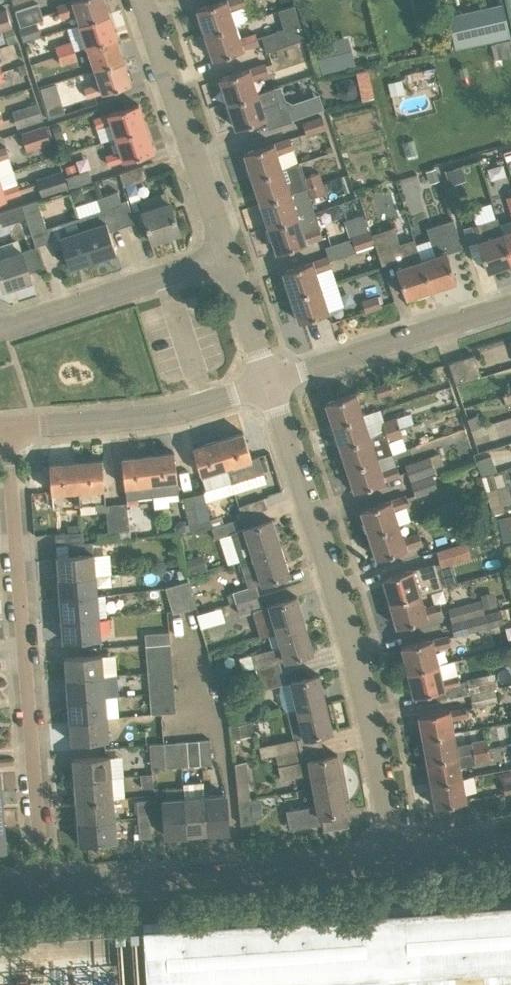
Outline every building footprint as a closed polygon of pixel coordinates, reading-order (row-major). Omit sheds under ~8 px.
[(110,13),(106,0),(70,0),(57,4),(62,18),(78,12),(81,22),(110,13)] [(247,5),(245,0),(222,0),(220,1),(198,8),(206,33),(236,23),(231,9),(247,5)] [(37,22),(45,19),(39,3),(16,11),(21,27),(37,22)] [(0,10),(0,31),(13,27),(7,8),(0,10)] [(110,13),(81,22),(88,45),(117,36),(110,13)] [(506,19),(488,22),(489,29),(462,34),(465,47),(492,42),(510,39),(506,19)] [(37,22),(21,27),(19,28),(24,40),(41,34),(37,22)] [(236,23),(206,33),(214,58),(259,44),(256,33),(250,35),(240,38),(236,24),(236,23)] [(301,26),(265,39),(270,51),(306,39),(301,26)] [(14,28),(5,31),(9,44),(18,41),(14,28)] [(117,36),(88,45),(95,68),(125,59),(117,36)] [(449,37),(439,40),(441,49),(451,47),(449,37)] [(510,39),(492,42),(496,59),(510,57),(510,39)] [(58,54),(75,49),(72,40),(56,45),(58,54)] [(75,49),(58,54),(61,65),(78,60),(75,49)] [(352,50),(319,59),(323,73),(356,64),(352,50)] [(125,59),(95,68),(96,69),(100,82),(85,87),(88,96),(132,82),(125,59)] [(229,102),(258,93),(253,79),(269,74),(265,62),(243,70),(220,77),(229,102)] [(28,73),(25,63),(18,65),(21,75),(28,73)] [(403,80),(390,81),(391,95),(404,94),(403,80)] [(372,84),(360,86),(362,100),(374,98),(372,84)] [(289,112),(283,109),(281,110),(274,88),(258,93),(229,102),(237,127),(266,118),(269,128),(292,120),(289,112)] [(65,112),(61,98),(46,103),(50,116),(65,112)] [(38,102),(12,111),(18,128),(44,120),(38,102)] [(147,127),(139,104),(117,111),(94,118),(97,126),(113,121),(117,136),(147,127)] [(322,115),(303,121),(307,135),(327,129),(322,115)] [(61,123),(53,126),(58,143),(67,141),(61,123)] [(47,124),(22,132),(28,150),(52,143),(47,124)] [(155,150),(152,143),(147,127),(117,136),(122,150),(106,155),(109,165),(132,158),(155,150)] [(253,178),(283,168),(277,153),(294,147),(291,137),(268,145),(245,153),(253,178)] [(0,148),(0,158),(10,155),(7,145),(0,148)] [(324,182),(320,171),(305,176),(301,162),(283,168),(253,178),(261,202),(291,193),(306,187),(324,182)] [(75,164),(66,167),(68,173),(77,171),(75,164)] [(149,178),(144,165),(120,173),(125,186),(149,178)] [(446,171),(451,185),(467,180),(462,166),(446,171)] [(427,170),(431,183),(440,180),(437,167),(427,170)] [(89,169),(66,176),(70,188),(93,182),(89,169)] [(64,170),(36,178),(43,198),(70,190),(64,170)] [(22,193),(18,183),(3,188),(0,178),(0,200),(22,193)] [(324,182),(306,187),(309,198),(327,192),(324,182)] [(128,199),(122,201),(119,191),(98,198),(102,210),(80,217),(84,230),(94,260),(117,252),(108,223),(119,220),(121,227),(135,222),(128,199)] [(171,202),(167,191),(140,199),(144,210),(134,214),(143,240),(152,237),(153,240),(181,231),(171,202)] [(299,217),(291,194),(291,193),(261,202),(269,227),(299,217)] [(36,245),(51,240),(38,200),(23,205),(27,218),(36,245)] [(23,220),(27,218),(23,205),(0,212),(0,217),(3,226),(23,220)] [(313,213),(299,217),(269,227),(278,252),(300,244),(322,237),(320,230),(319,226),(318,227),(313,213)] [(503,233),(498,217),(473,225),(480,248),(488,270),(510,263),(510,257),(503,233)] [(454,219),(427,227),(436,254),(422,258),(432,289),(457,281),(449,258),(448,252),(463,248),(454,219)] [(432,289),(422,258),(415,238),(400,243),(395,226),(373,233),(376,244),(383,264),(395,260),(407,297),(432,289)] [(376,244),(373,233),(372,229),(352,236),(353,237),(357,250),(376,244)] [(84,230),(61,237),(71,267),(94,260),(84,230)] [(503,233),(510,257),(510,230),(503,233)] [(25,257),(23,250),(22,250),(18,239),(0,245),(0,277),(4,289),(33,280),(25,257)] [(332,265),(329,256),(283,271),(292,296),(322,286),(316,271),(332,265)] [(330,311),(322,286),(292,296),(300,321),(330,311)] [(382,306),(378,295),(363,299),(367,311),(382,306)] [(475,354),(450,362),(457,383),(482,376),(475,354)] [(390,382),(376,386),(379,396),(393,391),(390,382)] [(364,414),(357,392),(326,402),(333,424),(364,414)] [(340,446),(371,436),(368,427),(364,414),(333,424),(340,446)] [(478,414),(468,418),(472,429),(482,426),(478,414)] [(398,417),(383,422),(386,430),(400,426),(398,417)] [(371,436),(340,446),(348,468),(393,452),(390,441),(404,436),(400,426),(386,430),(371,436)] [(253,457),(244,432),(219,440),(232,481),(232,482),(264,472),(259,456),(253,457)] [(198,461),(207,489),(227,483),(232,481),(219,440),(216,441),(194,448),(198,461)] [(149,454),(154,496),(155,507),(170,506),(170,500),(180,499),(177,475),(174,451),(149,454)] [(393,452),(348,468),(355,490),(378,483),(400,476),(397,465),(392,453),(394,453),(393,452)] [(126,485),(128,499),(139,498),(154,496),(149,454),(123,458),(126,482),(126,485)] [(433,475),(436,474),(430,455),(405,464),(412,483),(433,475)] [(104,483),(104,477),(102,459),(76,461),(79,489),(81,505),(96,504),(96,512),(108,511),(109,532),(121,531),(118,504),(106,505),(106,503),(104,487),(104,483)] [(76,461),(53,463),(50,463),(52,492),(79,489),(76,461)] [(495,480),(494,473),(483,476),(486,491),(487,491),(494,513),(507,511),(510,510),(510,482),(510,477),(495,480)] [(433,475),(412,483),(417,497),(438,490),(433,475)] [(213,526),(212,519),(211,519),(205,492),(194,494),(202,529),(213,527),(213,526)] [(202,529),(194,494),(184,496),(189,524),(187,525),(186,525),(187,531),(187,532),(202,529)] [(396,508),(410,504),(407,494),(384,501),(361,509),(369,533),(400,523),(396,508)] [(264,497),(255,500),(239,504),(242,516),(268,509),(264,497)] [(118,504),(121,531),(130,530),(128,505),(128,503),(118,504)] [(503,541),(510,540),(510,516),(498,518),(503,541)] [(253,555),(282,546),(273,519),(239,530),(236,518),(213,526),(213,527),(216,537),(232,531),(241,559),(253,555)] [(176,532),(187,531),(186,525),(187,525),(186,520),(179,520),(175,525),(176,532)] [(400,523),(369,533),(377,557),(422,542),(419,533),(405,537),(400,523)] [(82,531),(79,531),(56,533),(56,544),(69,543),(83,541),(82,531)] [(96,574),(95,556),(94,541),(83,542),(83,541),(69,543),(69,553),(57,554),(59,576),(96,574)] [(467,541),(437,550),(442,567),(472,557),(467,541)] [(282,546),(253,555),(262,582),(290,573),(282,546)] [(499,553),(482,558),(487,573),(504,568),(499,553)] [(204,554),(186,558),(191,574),(208,570),(204,554)] [(443,587),(436,562),(430,564),(406,570),(383,577),(390,601),(421,593),(443,587)] [(98,594),(96,574),(59,576),(61,597),(98,594)] [(196,606),(188,580),(177,583),(185,609),(196,606)] [(177,583),(173,584),(165,587),(173,613),(185,609),(177,583)] [(233,592),(233,593),(236,601),(236,602),(260,595),(258,587),(256,584),(249,586),(233,592)] [(230,603),(236,601),(233,593),(227,595),(230,603)] [(421,593),(390,601),(397,626),(421,619),(443,613),(440,602),(425,607),(421,593)] [(98,594),(61,597),(62,618),(100,615),(100,616),(107,616),(106,595),(98,595),(98,594)] [(278,632),(306,624),(297,595),(274,602),(270,603),(270,604),(264,606),(260,595),(236,602),(239,613),(253,609),(261,637),(278,632)] [(496,596),(482,599),(485,609),(498,606),(496,596)] [(486,614),(485,609),(482,599),(448,608),(452,623),(486,614)] [(456,636),(505,623),(501,610),(486,614),(452,623),(456,636)] [(62,618),(63,621),(64,639),(88,637),(101,636),(100,616),(100,615),(62,618)] [(306,624),(278,632),(282,645),(252,653),(259,678),(282,672),(279,661),(314,651),(306,624)] [(170,631),(145,633),(146,644),(171,642),(170,631)] [(436,648),(451,645),(449,634),(425,640),(402,645),(408,670),(439,663),(436,648)] [(171,642),(146,644),(147,656),(172,654),(171,642)] [(67,678),(104,675),(102,653),(89,654),(65,656),(67,678)] [(147,656),(148,667),(172,665),(172,654),(147,656)] [(458,674),(456,674),(453,661),(439,664),(439,663),(408,670),(414,695),(438,689),(461,684),(458,674)] [(172,665),(148,667),(149,679),(173,677),(172,665)] [(262,689),(285,683),(282,672),(259,678),(262,689)] [(471,693),(497,686),(495,672),(468,678),(471,693)] [(297,709),(326,702),(320,674),(290,681),(297,709)] [(104,675),(67,678),(69,699),(106,696),(104,675)] [(173,677),(149,679),(150,690),(174,688),(173,677)] [(497,686),(471,693),(473,707),(500,701),(497,686)] [(235,687),(221,691),(225,705),(239,701),(235,687)] [(174,688),(150,690),(151,702),(175,700),(174,688)] [(106,696),(69,699),(70,720),(107,717),(106,696)] [(151,702),(152,713),(176,711),(175,700),(151,702)] [(326,702),(297,709),(288,712),(295,739),(274,744),(274,743),(260,746),(260,747),(262,757),(276,754),(301,749),(298,738),(304,737),(304,736),(333,729),(326,702)] [(453,718),(468,716),(466,706),(443,710),(419,714),(424,738),(455,732),(453,718)] [(107,717),(70,720),(72,741),(96,739),(109,738),(107,717)] [(246,722),(232,725),(234,739),(235,739),(249,736),(246,722)] [(455,732),(424,738),(428,761),(459,756),(455,732)] [(201,764),(212,763),(210,738),(199,739),(201,764)] [(487,738),(472,741),(474,751),(489,748),(487,738)] [(187,740),(189,765),(201,764),(199,739),(187,740)] [(176,741),(178,766),(189,765),(187,740),(176,741)] [(165,742),(165,743),(167,766),(178,766),(176,741),(165,742)] [(167,766),(165,743),(150,744),(152,768),(167,766)] [(489,748),(474,751),(476,761),(491,759),(489,748)] [(314,787),(343,781),(338,753),(303,759),(301,749),(276,754),(281,778),(311,772),(314,787)] [(111,756),(102,756),(73,758),(75,780),(112,776),(111,756)] [(428,761),(429,771),(431,782),(463,776),(459,756),(428,761)] [(147,787),(154,786),(153,773),(141,774),(141,783),(142,787),(147,787)] [(112,776),(75,780),(77,800),(113,797),(112,776)] [(463,776),(431,782),(436,806),(467,799),(463,776)] [(348,810),(343,781),(314,787),(317,804),(287,809),(290,828),(324,822),(323,814),(347,810),(348,810)] [(249,782),(237,783),(239,799),(250,798),(249,782)] [(205,795),(208,832),(230,830),(228,807),(227,793),(205,795)] [(205,795),(184,797),(187,834),(208,832),(205,795)] [(113,797),(77,800),(78,821),(115,818),(113,797)] [(184,797),(163,798),(164,811),(166,835),(187,834),(184,797)] [(139,813),(150,812),(149,799),(137,800),(139,813)] [(250,799),(239,800),(241,824),(253,823),(250,799)] [(150,812),(139,813),(140,837),(152,837),(150,812)] [(115,818),(78,821),(80,842),(116,840),(115,818)] [(305,912),(304,901),(283,903),(284,913),(144,922),(147,984),(510,984),(510,898),(305,912)]
